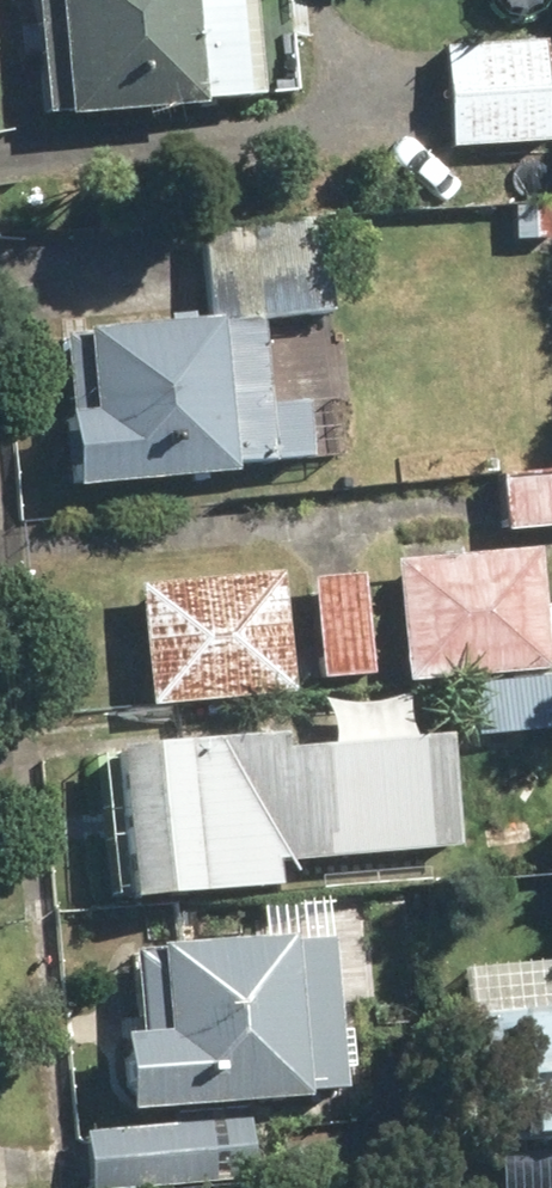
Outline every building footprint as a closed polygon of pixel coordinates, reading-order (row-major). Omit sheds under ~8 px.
[(232,0),(26,0),(35,117),(240,100),(232,0)] [(546,143),(541,42),(439,46),(444,148),(546,143)] [(194,237),(200,321),(75,329),(81,412),(58,414),(63,487),(221,477),(220,465),(303,459),(299,399),(259,402),(254,317),(327,312),(321,229),(194,237)] [(497,478),(501,530),(551,526),(551,473),(497,478)] [(544,672),(534,546),(388,559),(399,684),(544,672)] [(286,693),(277,573),(134,584),(144,705),(286,693)] [(369,673),(361,575),(309,580),(316,677),(369,673)] [(452,843),(442,734),(274,749),(272,733),(90,750),(103,899),(274,884),(272,859),(452,843)] [(340,1096),(329,933),(152,945),(158,1030),(116,1033),(121,1111),(340,1096)] [(466,1013),(477,1144),(551,1138),(551,1006),(466,1013)] [(246,1107),(81,1123),(88,1187),(100,1187),(253,1173),(246,1107)]
